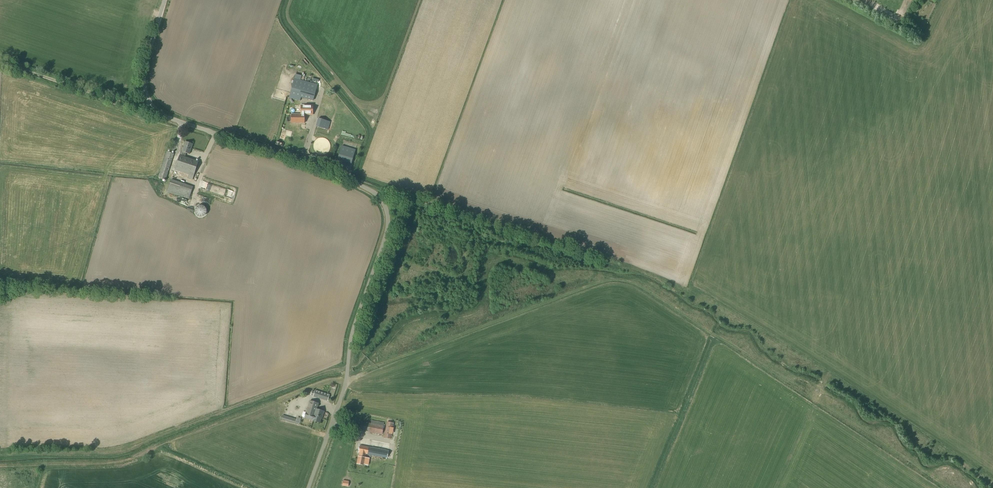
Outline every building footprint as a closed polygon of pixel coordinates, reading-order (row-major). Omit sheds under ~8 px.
[(313,101),(318,85),(294,78),(291,90),(288,89),(288,91),(290,92),(289,98),(300,101),(301,98),(313,101)] [(313,115),(313,105),(301,105),(301,114),(291,114),(291,123),(304,123),(304,115),(313,115)] [(328,130),(330,122),(318,118),(316,126),(328,130)] [(329,133),(315,129),(312,139),(326,143),(329,133)] [(189,154),(193,144),(185,142),(182,152),(181,151),(180,155),(179,155),(175,170),(189,175),(188,178),(193,180),(198,161),(185,157),(186,153),(189,154)] [(351,164),(356,150),(342,146),(337,160),(351,164)] [(166,180),(174,154),(167,151),(158,178),(166,180)] [(189,199),(193,187),(171,179),(167,192),(189,199)] [(199,218),(202,217),(205,216),(206,213),(206,210),(205,207),(202,206),(199,206),(196,207),(195,210),(195,213),(196,216),(199,218)] [(330,395),(316,390),(315,392),(313,391),(311,395),(328,401),(330,395)] [(322,418),(325,411),(317,409),(318,403),(310,401),(305,418),(320,423),(322,417),(322,418)] [(282,415),(281,419),(299,425),(301,418),(297,417),(296,419),(282,415)] [(382,434),(384,423),(371,420),(371,423),(360,421),(359,429),(369,431),(369,432),(382,434)] [(391,439),(394,423),(387,422),(384,438),(391,439)] [(387,458),(388,451),(360,445),(359,453),(360,453),(359,456),(358,456),(356,464),(364,465),(365,458),(366,454),(387,458)]
